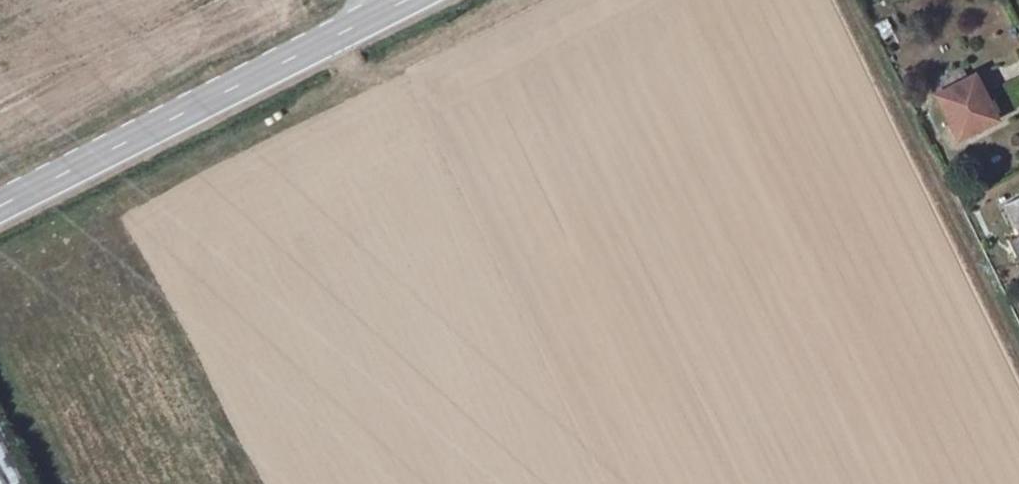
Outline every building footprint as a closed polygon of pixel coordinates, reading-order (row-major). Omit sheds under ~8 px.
[(975,72),(937,90),(958,138),(997,120),(975,72)] [(0,428),(0,483),(28,483),(0,428)]
